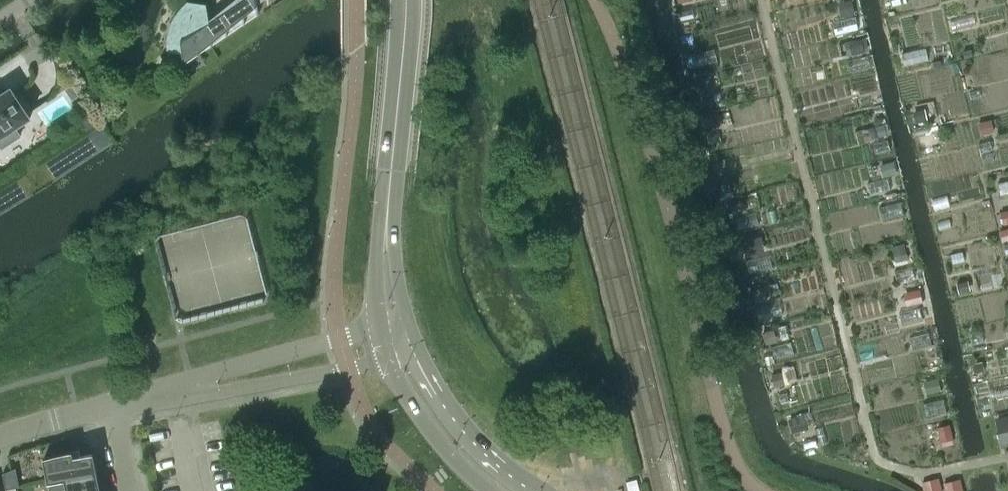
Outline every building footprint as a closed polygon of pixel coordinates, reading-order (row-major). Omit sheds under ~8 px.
[(225,11),(209,22),(209,20),(206,4),(182,8),(177,16),(172,25),(170,35),(169,44),(169,49),(181,41),(185,63),(186,63),(186,62),(198,53),(199,54),(199,53),(212,45),(213,45),(212,44),(227,34),(227,35),(228,35),(228,34),(245,22),(245,23),(246,23),(245,22),(258,14),(259,14),(257,0),(242,0),(225,11)] [(65,89),(73,100),(81,95),(73,83),(65,89)] [(30,117),(11,88),(0,95),(0,145),(2,149),(22,136),(16,127),(30,117)] [(998,420),(1003,443),(1007,442),(1007,418),(998,420)] [(73,452),(73,450),(63,453),(57,454),(44,458),(48,481),(94,472),(94,473),(98,472),(94,452),(80,455),(79,451),(73,452)] [(20,486),(16,467),(3,473),(6,489),(16,487),(20,486)] [(48,481),(50,490),(102,490),(98,472),(94,473),(94,472),(48,481)] [(924,480),(927,490),(942,490),(944,490),(940,476),(924,480)] [(637,479),(626,481),(629,490),(640,490),(637,479)]
